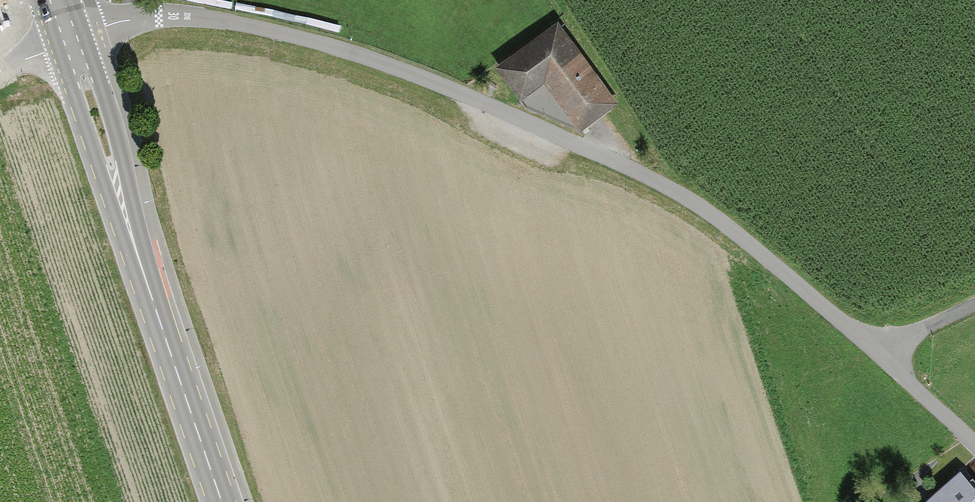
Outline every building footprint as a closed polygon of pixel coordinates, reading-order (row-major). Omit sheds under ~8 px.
[(554,26),(493,69),(516,100),(541,82),(571,124),(607,99),(554,26)] [(925,501),(974,501),(974,499),(954,476),(925,501)]
